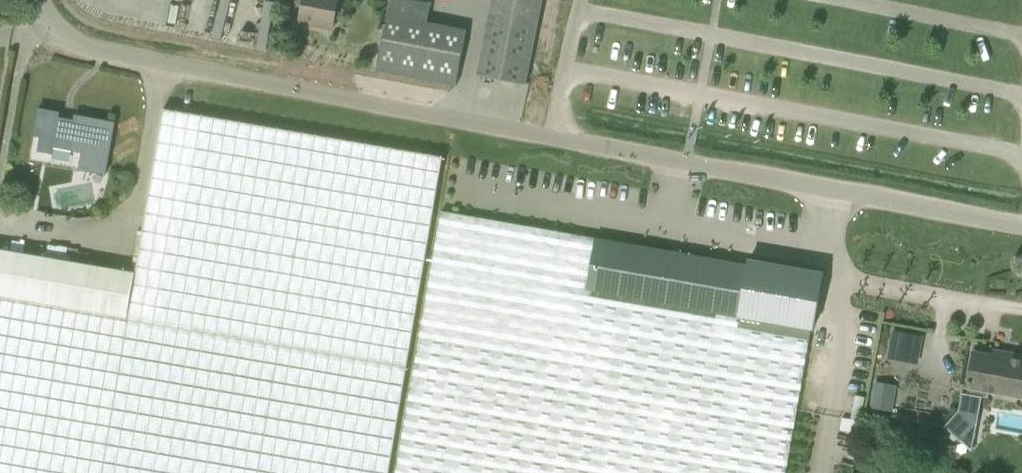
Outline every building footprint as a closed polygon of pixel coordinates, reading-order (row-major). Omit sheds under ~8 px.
[(269,48),(275,1),(267,0),(265,0),(259,47),(269,48)] [(300,19),(312,21),(311,25),(333,29),(338,0),(304,0),(300,19)] [(529,65),(542,0),(492,0),(477,75),(525,85),(529,65)] [(414,19),(387,14),(377,72),(456,87),(466,29),(414,19)] [(39,108),(34,136),(40,138),(38,152),(52,154),(54,147),(83,152),(79,170),(106,174),(115,122),(85,117),(84,122),(59,117),(60,112),(39,108)] [(138,259),(136,273),(0,250),(0,472),(389,472),(443,156),(164,109),(138,259)] [(820,277),(441,211),(395,472),(786,472),(820,277)] [(894,328),(887,356),(919,364),(925,335),(894,328)] [(974,352),(968,387),(1021,396),(1021,391),(1021,356),(1008,353),(1007,358),(974,352)] [(873,382),(869,408),(892,412),(896,386),(873,382)] [(951,436),(976,441),(985,395),(960,390),(951,436)]
